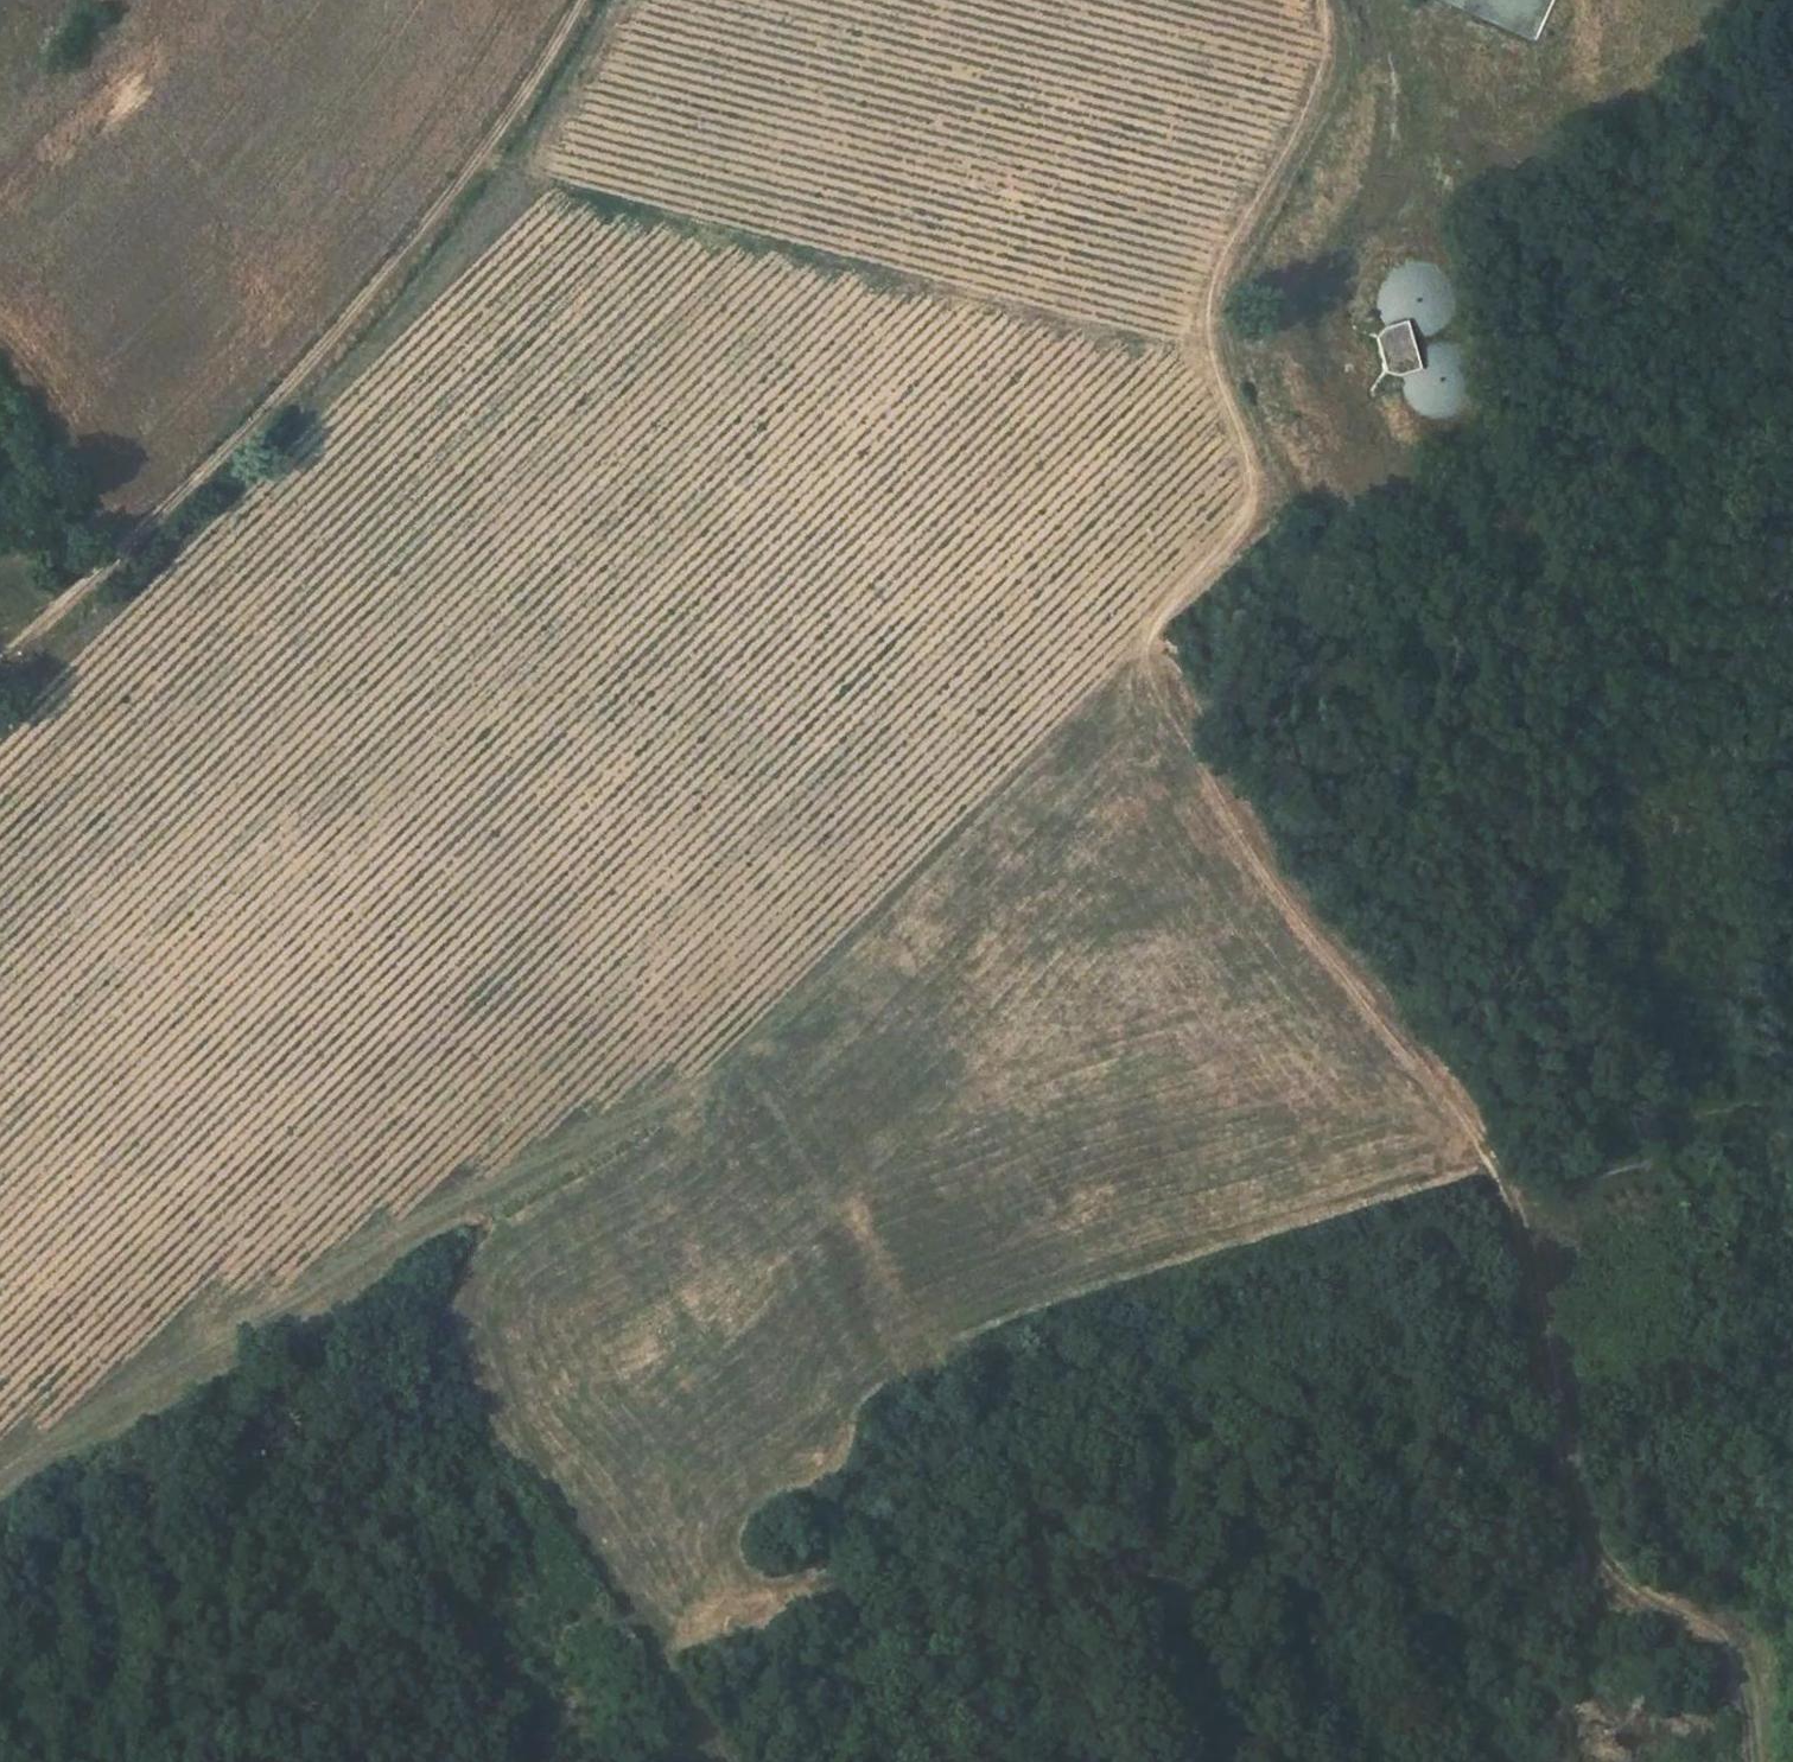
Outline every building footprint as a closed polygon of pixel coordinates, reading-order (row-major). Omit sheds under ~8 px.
[(1538,40),(1556,0),(1446,0),(1538,40)] [(1418,368),(1404,320),(1371,330),(1386,378),(1418,368)]
